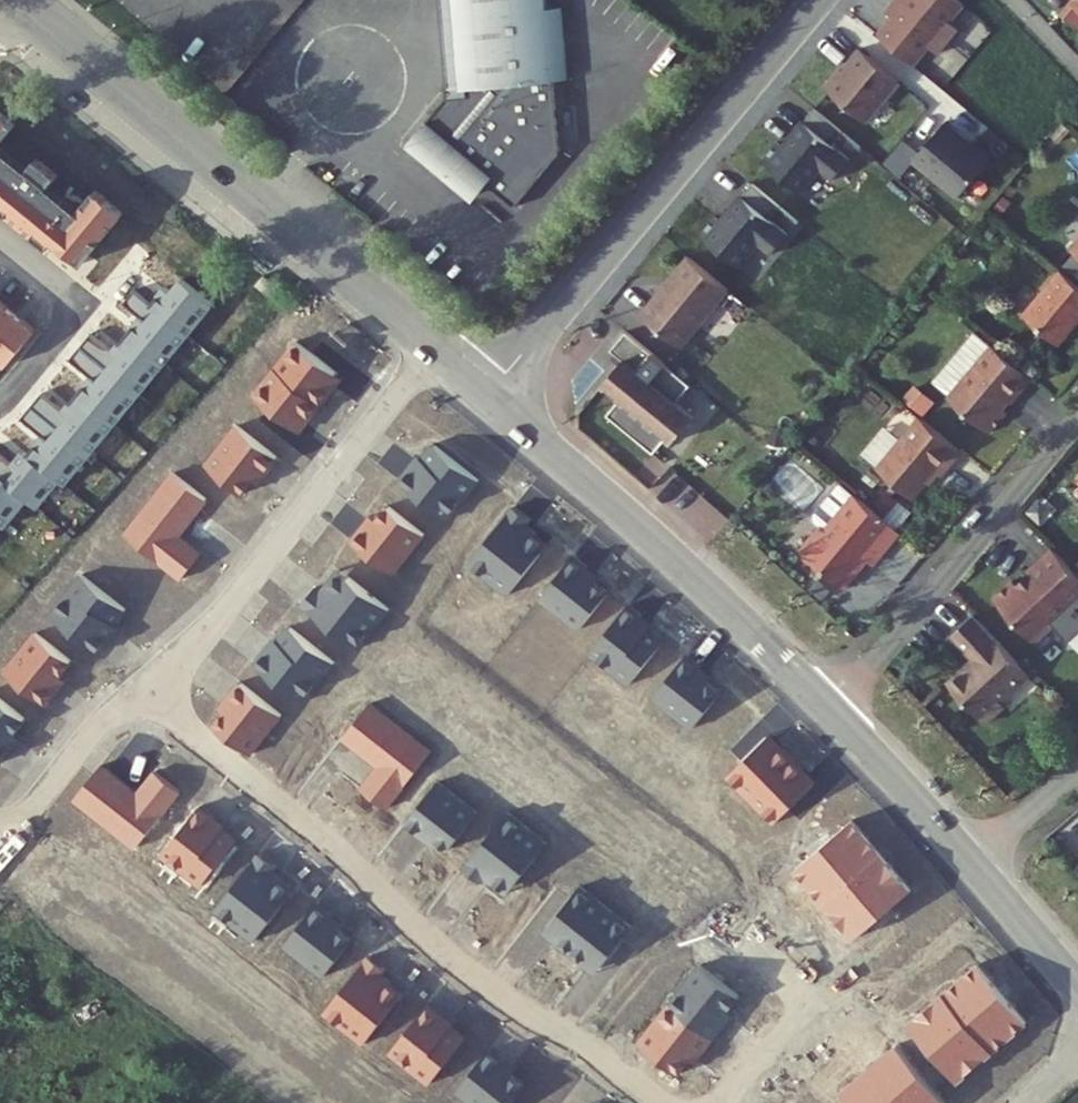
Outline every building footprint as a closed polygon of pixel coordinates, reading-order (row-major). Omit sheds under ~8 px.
[(463,91),(468,90),(469,99),(448,101),(410,148),(475,200),(487,185),(518,210),(563,155),(555,79),(553,59),(546,60),(545,52),(552,51),(548,8),(547,0),(454,0),(463,91)] [(938,0),(890,0),(885,6),(937,49),(947,37),(938,29),(952,12),(938,0)] [(1049,23),(1077,46),(1077,0),(1068,0),(1049,23)] [(937,49),(885,6),(874,19),(881,25),(867,42),(903,72),(917,55),(926,62),(937,49)] [(563,7),(548,8),(552,51),(545,52),(546,60),(553,59),(555,79),(570,77),(563,7)] [(814,96),(832,111),(854,129),(888,88),(867,70),(850,57),(837,71),(840,73),(833,81),(829,77),(814,96)] [(0,110),(0,144),(17,124),(0,110)] [(766,149),(751,167),(788,198),(807,175),(821,186),(838,166),(820,151),(831,138),(803,116),(771,154),(766,149)] [(920,146),(904,133),(871,172),(887,185),(902,168),(947,206),(980,165),(964,151),(960,152),(934,130),(920,146)] [(47,248),(52,242),(81,266),(125,213),(96,190),(78,212),(48,187),(58,176),(38,159),(28,171),(0,147),(0,209),(47,248)] [(704,224),(689,242),(726,273),(745,250),(759,261),(776,241),(758,226),(768,213),(741,190),(709,229),(704,224)] [(717,297),(678,264),(629,322),(669,354),(717,297)] [(33,458),(61,482),(64,485),(216,306),(185,279),(175,291),(167,284),(151,303),(136,289),(126,301),(141,314),(112,349),(94,333),(73,357),(92,372),(61,408),(43,393),(23,416),(42,431),(34,441),(41,447),(33,458)] [(1062,281),(1025,327),(1060,355),(1077,332),(1077,294),(1062,281)] [(7,369),(37,333),(0,302),(0,363),(7,369)] [(680,392),(616,339),(600,357),(613,367),(592,392),(610,406),(597,422),(643,460),(656,444),(662,449),(683,424),(665,409),(680,392)] [(344,378),(296,341),(275,368),(322,405),(344,378)] [(1034,386),(997,357),(954,410),(996,444),(1013,423),(1008,419),(1034,386)] [(299,435),(322,405),(275,368),(251,397),(299,435)] [(237,423),(206,464),(244,492),(275,451),(237,423)] [(968,460),(928,428),(886,481),(921,508),(943,480),(949,485),(968,460)] [(420,454),(400,480),(451,519),(482,480),(433,442),(422,455),(420,454)] [(18,470),(7,484),(28,501),(37,509),(61,482),(33,458),(23,450),(11,464),(18,470)] [(172,472),(123,537),(157,564),(161,558),(184,576),(203,551),(183,536),(210,501),(172,472)] [(5,528),(28,501),(7,484),(0,478),(0,524),(5,528)] [(910,541),(852,495),(827,527),(828,535),(834,540),(814,565),(859,600),(874,582),(871,579),(878,570),(887,577),(906,553),(902,550),(910,541)] [(372,516),(353,540),(396,573),(428,533),(389,503),(376,520),(372,516)] [(514,506),(471,560),(511,591),(548,544),(527,527),(532,520),(514,506)] [(559,610),(579,628),(610,593),(599,583),(604,578),(577,554),(536,601),(553,616),(559,610)] [(1062,554),(1038,577),(1042,581),(1029,593),(1023,588),(1004,606),(1046,649),(1064,632),(1064,625),(1077,612),(1077,571),(1062,554)] [(317,585),(303,603),(359,648),(392,607),(340,565),(321,589),(317,585)] [(81,573),(51,613),(103,652),(121,628),(118,626),(130,610),(81,573)] [(629,604),(590,656),(632,687),(668,639),(651,627),(654,623),(629,604)] [(1043,679),(986,620),(963,642),(986,666),(961,689),(1000,729),(1019,710),(1015,706),(1043,679)] [(290,623),(257,664),(306,702),(338,662),(290,623)] [(35,631),(5,668),(48,703),(67,680),(62,677),(73,663),(35,631)] [(653,697),(694,729),(723,692),(712,683),(716,677),(687,654),(653,697)] [(284,716),(242,681),(221,706),(227,711),(217,722),(253,753),(284,716)] [(2,762),(22,738),(16,733),(28,719),(0,697),(0,761),(2,762)] [(434,752),(372,702),(341,740),(377,769),(359,792),(385,813),(434,752)] [(751,799),(791,759),(768,735),(727,774),(751,799)] [(815,784),(791,759),(751,799),(773,823),(815,784)] [(103,764),(72,803),(135,853),(162,819),(161,818),(181,793),(154,771),(138,791),(103,764)] [(480,813),(438,780),(405,823),(432,844),(438,837),(453,848),(480,813)] [(201,805),(161,856),(202,889),(239,842),(223,829),(226,825),(201,805)] [(488,878),(509,894),(547,844),(505,812),(463,868),(484,883),(488,878)] [(794,867),(825,903),(884,853),(853,817),(794,867)] [(259,853),(215,910),(256,943),(296,892),(278,878),(283,872),(259,853)] [(825,903),(855,938),(914,888),(884,853),(825,903)] [(541,930),(598,974),(634,927),(577,883),(541,930)] [(319,903),(282,950),(323,982),(353,943),(338,931),(344,923),(319,903)] [(324,1013),(364,1045),(405,994),(385,978),(390,971),(370,956),(324,1013)] [(907,1022),(959,1083),(1029,1023),(977,962),(907,1022)] [(699,965),(669,1003),(715,1039),(745,1001),(699,965)] [(389,1050),(433,1085),(468,1041),(453,1029),(458,1024),(429,1000),(389,1050)] [(687,1074),(715,1039),(669,1003),(637,1043),(655,1057),(659,1052),(687,1074)] [(853,1102),(948,1102),(899,1044),(842,1090),(853,1102)] [(473,1102),(513,1102),(527,1086),(487,1052),(456,1088),(473,1102)]
